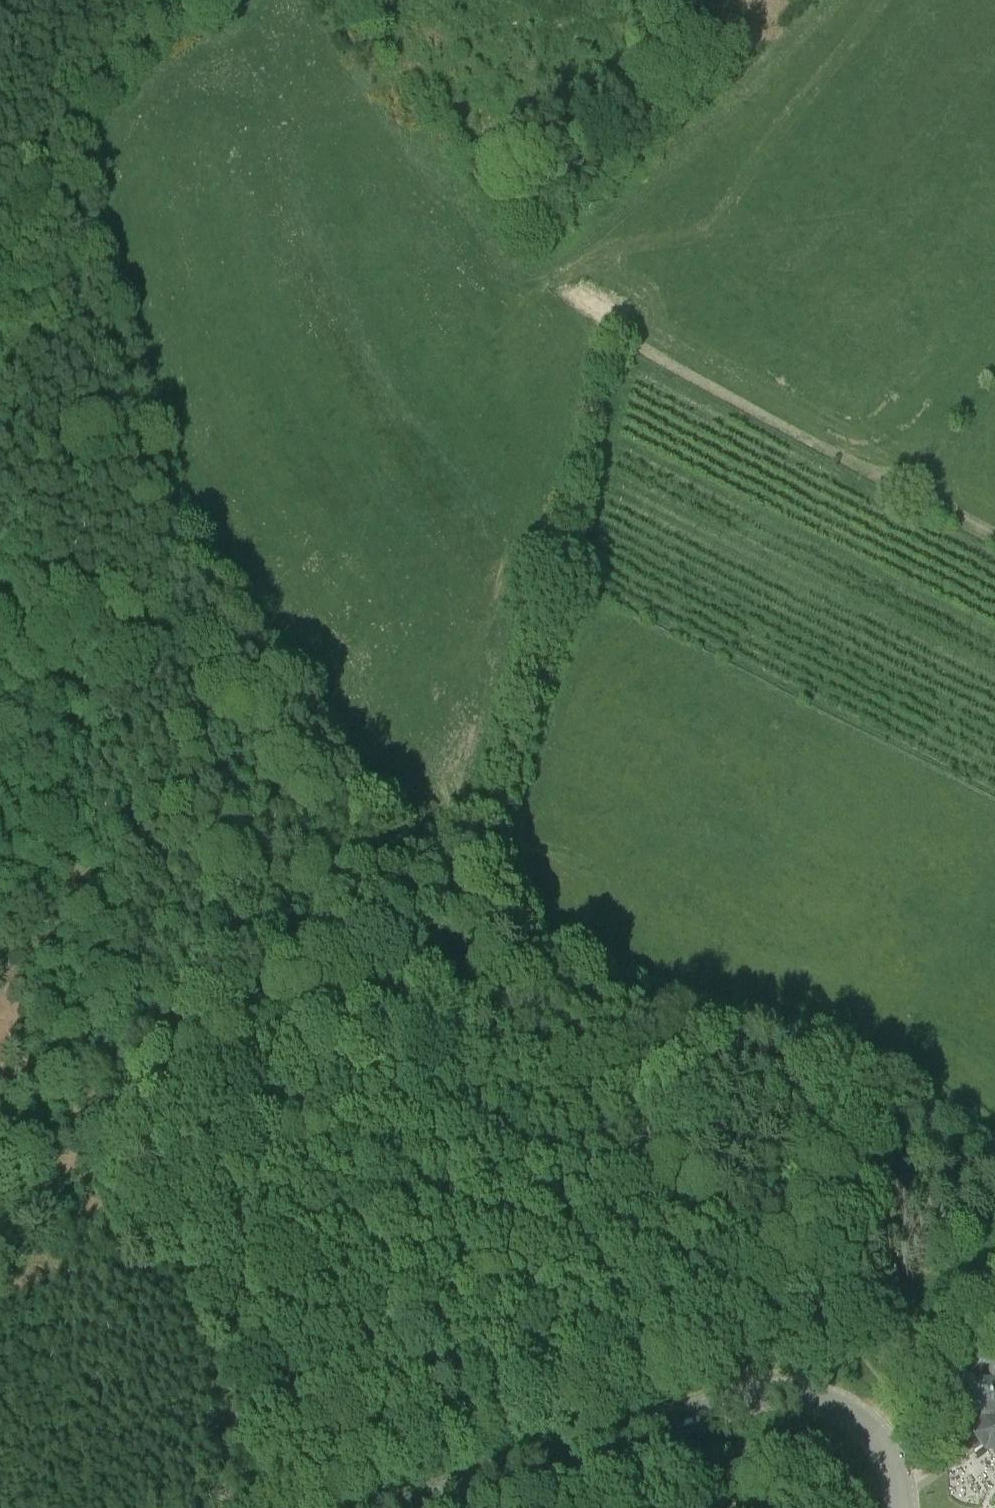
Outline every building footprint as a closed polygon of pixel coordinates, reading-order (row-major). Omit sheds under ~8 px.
[(983,1385),(975,1402),(985,1417),(977,1434),(983,1443),(988,1449),(994,1449),(994,1384),(983,1385)]
